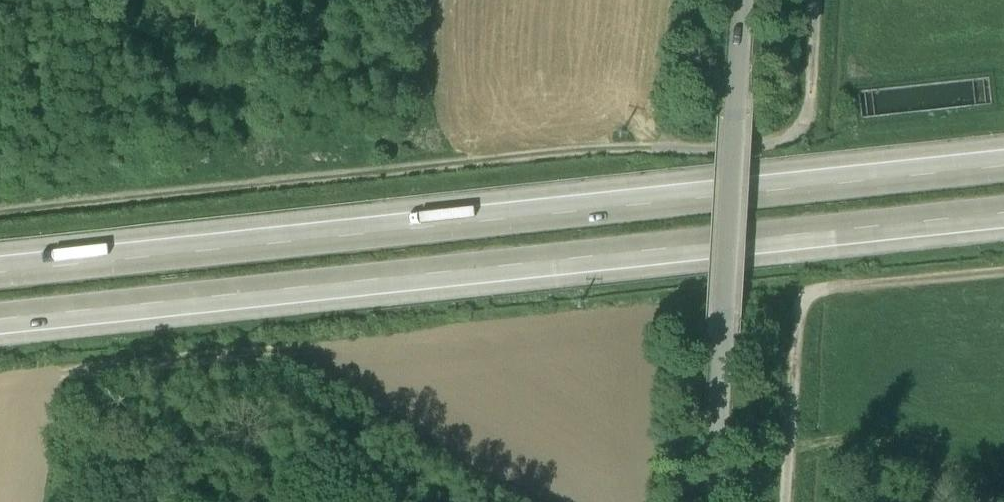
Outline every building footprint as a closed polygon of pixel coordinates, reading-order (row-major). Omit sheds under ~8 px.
[(989,80),(860,93),(863,120),(992,106),(989,80)]
